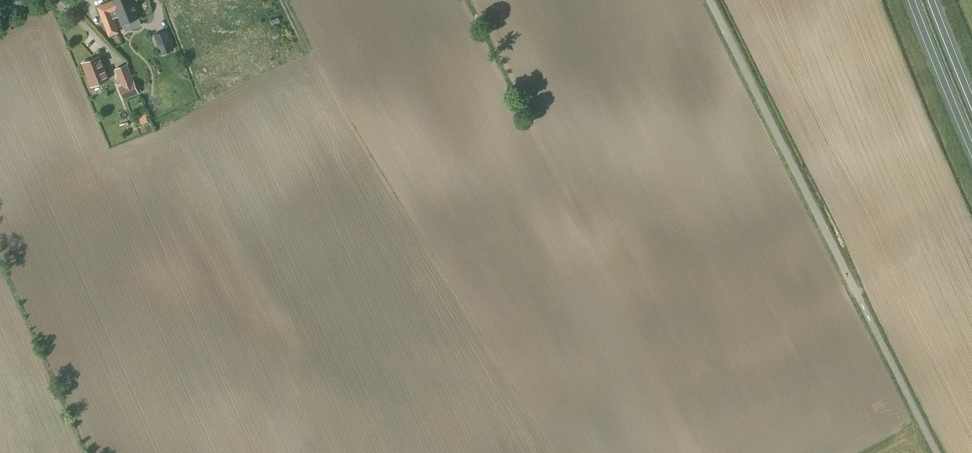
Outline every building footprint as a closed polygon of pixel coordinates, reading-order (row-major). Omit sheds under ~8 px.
[(98,7),(109,36),(118,32),(113,18),(119,15),(122,24),(139,17),(132,0),(114,0),(113,1),(113,2),(108,3),(98,7)] [(160,55),(175,50),(167,29),(153,35),(160,55)] [(100,56),(83,63),(92,86),(109,79),(100,56)] [(126,61),(115,65),(122,82),(133,78),(126,61)]
